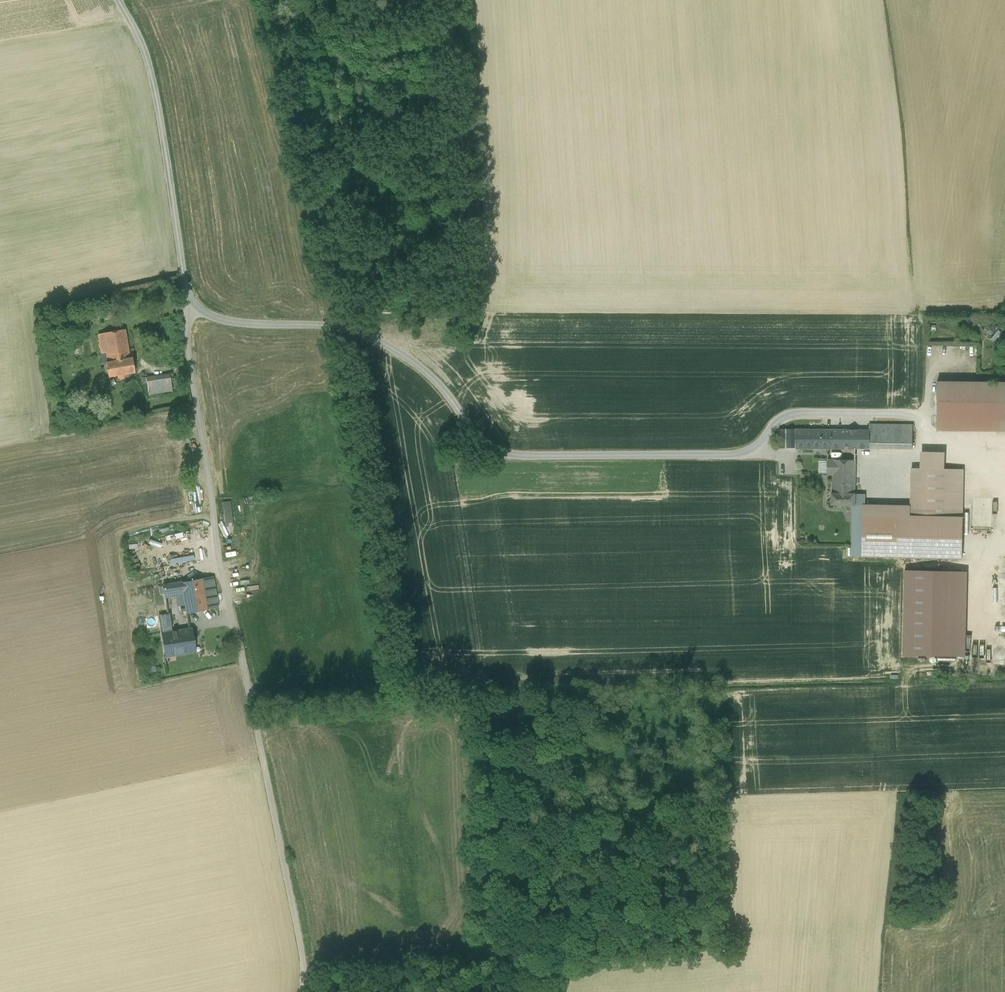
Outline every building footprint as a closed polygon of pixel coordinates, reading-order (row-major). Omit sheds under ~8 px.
[(103,334),(108,362),(130,359),(125,330),(103,334)] [(108,377),(134,373),(132,358),(130,359),(108,362),(106,362),(108,377)] [(148,394),(172,391),(170,375),(146,378),(148,394)] [(936,432),(1004,432),(1004,384),(937,383),(936,432)] [(869,430),(869,449),(912,449),(912,425),(868,425),(869,430)] [(796,448),(796,430),(779,430),(779,449),(796,448)] [(796,430),(796,448),(796,449),(841,449),(840,430),(796,430)] [(869,430),(840,430),(841,449),(855,449),(855,448),(869,449),(869,430)] [(920,454),(920,464),(944,464),(944,454),(920,454)] [(838,485),(855,485),(855,474),(855,461),(827,460),(827,475),(833,476),(832,480),(838,481),(838,485)] [(943,517),(944,469),(919,469),(911,468),(911,507),(911,516),(911,517),(943,517)] [(961,470),(944,469),(943,517),(960,517),(961,470)] [(855,485),(838,485),(838,481),(832,480),(832,505),(853,505),(854,505),(854,495),(855,485)] [(865,496),(854,495),(854,505),(853,505),(853,515),(864,516),(864,506),(865,496)] [(223,501),(225,525),(233,525),(232,501),(223,501)] [(911,516),(911,507),(864,506),(864,516),(911,516)] [(864,516),(853,515),(852,557),(863,557),(864,516)] [(911,516),(864,516),(863,557),(962,559),(963,517),(960,517),(943,517),(911,517),(911,516)] [(127,543),(132,570),(198,558),(193,531),(127,543)] [(960,574),(908,572),(906,653),(958,654),(960,574)] [(212,577),(201,579),(207,610),(217,608),(212,577)] [(187,613),(207,610),(201,579),(182,582),(183,591),(187,613)] [(172,593),(183,591),(182,582),(171,584),(172,593)] [(165,594),(172,593),(171,584),(164,585),(165,594)] [(160,615),(162,634),(172,633),(169,614),(160,615)] [(175,655),(194,652),(191,630),(172,633),(162,634),(166,658),(167,658),(166,652),(173,651),(174,655),(175,655)]
